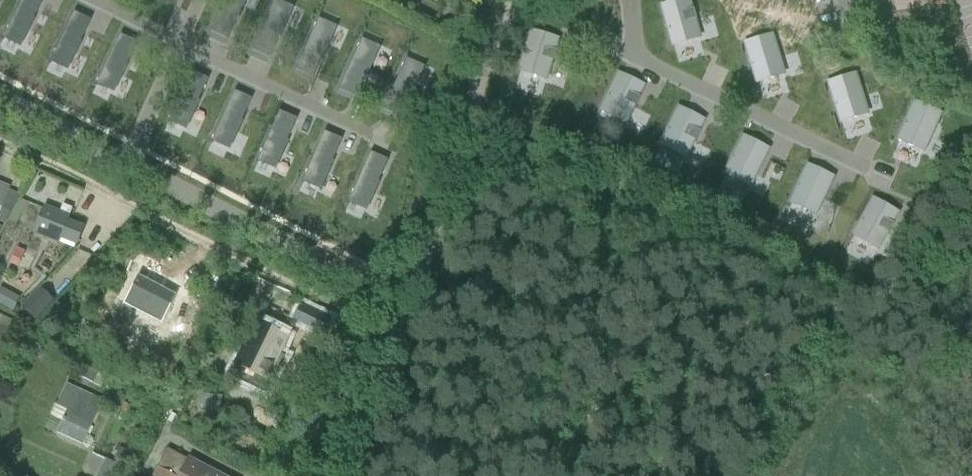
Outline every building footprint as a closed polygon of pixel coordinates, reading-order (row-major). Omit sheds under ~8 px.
[(5,39),(20,46),(43,0),(24,0),(5,39)] [(210,31),(226,38),(243,0),(224,0),(210,31)] [(274,0),(252,50),(268,57),(290,7),(274,0)] [(662,6),(673,46),(700,38),(690,0),(682,0),(662,6)] [(76,14),(52,62),(68,70),(91,21),(76,14)] [(317,19),(296,69),(312,76),(333,26),(317,19)] [(532,31),(520,71),(546,79),(558,39),(532,31)] [(773,35),(746,44),(758,84),(786,75),(773,35)] [(122,36),(99,83),(116,92),(139,44),(122,36)] [(361,40),(339,89),(355,97),(377,47),(361,40)] [(406,59),(384,110),(399,116),(421,66),(406,59)] [(189,73),(167,122),(183,129),(205,80),(189,73)] [(618,74),(599,113),(626,126),(645,86),(618,74)] [(854,75),(826,83),(838,123),(866,115),(854,75)] [(233,92),(211,142),(227,149),(249,99),(233,92)] [(913,103),(896,141),(922,152),(939,114),(913,103)] [(679,108),(661,146),(686,158),(705,120),(679,108)] [(278,113),(256,163),(273,170),(295,120),(278,113)] [(323,133),(302,184),(319,191),(340,140),(323,133)] [(729,137),(722,134),(718,141),(726,145),(729,137)] [(744,138),(725,175),(751,188),(770,150),(744,138)] [(370,154),(348,204),(364,212),(387,161),(370,154)] [(809,166),(791,204),(817,217),(835,178),(809,166)] [(7,190),(8,188),(0,184),(0,208),(7,190)] [(871,199),(851,237),(876,251),(897,214),(871,199)] [(36,227),(34,234),(58,243),(60,239),(75,245),(82,229),(66,223),(71,210),(62,206),(59,215),(44,209),(36,227)] [(133,278),(126,304),(163,313),(169,287),(133,278)] [(11,311),(18,299),(0,288),(0,305),(11,311)] [(38,289),(19,308),(33,322),(52,302),(38,289)] [(281,338),(250,323),(230,364),(261,379),(281,338)] [(28,340),(19,352),(30,360),(39,348),(28,340)] [(83,365),(78,377),(99,387),(105,376),(83,365)] [(57,434),(81,445),(96,413),(87,409),(92,398),(67,386),(57,407),(68,412),(57,434)] [(120,464),(134,434),(110,424),(97,454),(120,464)] [(156,469),(170,475),(219,475),(167,449),(156,469)]
